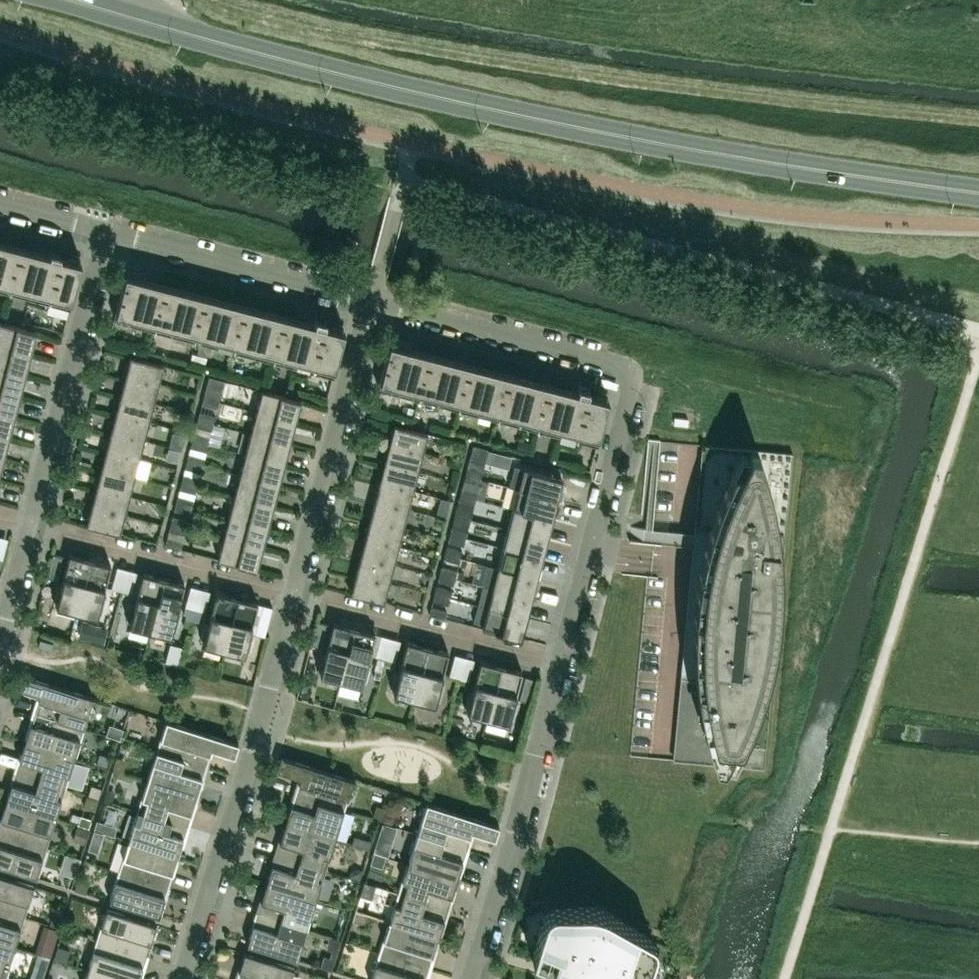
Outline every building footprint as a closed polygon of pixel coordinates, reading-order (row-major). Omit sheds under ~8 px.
[(21,246),(2,241),(0,247),(0,288),(10,291),(21,246)] [(30,296),(41,251),(21,246),(10,291),(30,296)] [(49,301),(61,256),(41,251),(30,296),(49,301)] [(70,306),(81,261),(61,256),(49,301),(70,306)] [(133,323),(144,278),(126,273),(114,318),(133,323)] [(151,327),(162,282),(144,278),(133,323),(151,327)] [(169,332),(181,287),(162,282),(151,327),(169,332)] [(187,337),(199,292),(181,287),(169,332),(187,337)] [(205,341),(217,297),(199,292),(187,337),(205,341)] [(224,346),(235,301),(217,297),(205,341),(224,346)] [(242,351),(253,306),(235,301),(224,346),(242,351)] [(260,356),(271,311),(253,306),(242,351),(260,356)] [(278,360),(290,315),(271,311),(260,356),(278,360)] [(296,365),(308,320),(290,315),(278,360),(296,365)] [(314,370),(326,325),(308,320),(296,365),(314,370)] [(37,331),(0,321),(0,345),(31,353),(37,331)] [(333,375),(345,330),(326,325),(314,370),(333,375)] [(397,391),(408,346),(390,341),(378,386),(397,391)] [(31,353),(0,345),(0,367),(26,374),(31,353)] [(415,396),(426,351),(408,346),(397,391),(415,396)] [(433,400),(445,356),(426,351),(415,396),(433,400)] [(159,383),(164,364),(130,355),(125,375),(159,383)] [(451,405),(463,360),(445,356),(433,400),(451,405)] [(469,410),(481,365),(463,360),(451,405),(469,410)] [(488,415),(499,370),(481,365),(469,410),(488,415)] [(26,374),(0,367),(0,389),(20,394),(26,374)] [(506,419),(517,375),(499,370),(488,415),(506,419)] [(154,402),(159,383),(125,375),(120,393),(154,402)] [(524,424),(535,379),(517,375),(506,419),(524,424)] [(209,376),(203,397),(219,401),(225,380),(209,376)] [(542,429),(554,384),(535,379),(524,424),(542,429)] [(560,434),(572,389),(554,384),(542,429),(560,434)] [(20,394),(0,389),(0,412),(15,415),(20,394)] [(295,421),(301,399),(262,389),(256,411),(295,421)] [(578,438),(590,393),(572,389),(560,434),(578,438)] [(149,420),(154,402),(120,393),(116,412),(149,420)] [(597,443),(609,398),(590,393),(578,438),(597,443)] [(217,408),(219,401),(203,397),(202,404),(217,408)] [(200,411),(198,418),(213,422),(215,415),(200,411)] [(290,442),(295,421),(256,411),(251,432),(290,442)] [(15,415),(0,412),(0,434),(9,436),(15,415)] [(144,439),(149,420),(116,412),(111,430),(144,439)] [(446,413),(443,422),(452,424),(454,415),(446,413)] [(211,430),(213,422),(198,418),(196,426),(211,430)] [(422,454),(428,432),(394,424),(389,445),(422,454)] [(210,447),(221,449),(223,430),(213,429),(210,447)] [(139,458),(144,439),(111,430),(106,449),(139,458)] [(194,432),(192,439),(208,443),(210,436),(194,432)] [(284,463),(290,442),(251,432),(245,453),(284,463)] [(9,436),(0,434),(0,456),(4,457),(9,436)] [(206,450),(208,443),(192,439),(190,446),(206,450)] [(15,444),(11,457),(25,460),(28,447),(15,444)] [(473,444),(465,473),(481,477),(489,448),(473,444)] [(764,767),(780,588),(793,452),(704,444),(675,759),(764,767)] [(418,470),(422,454),(389,445),(384,462),(418,470)] [(134,476),(139,458),(106,449),(101,468),(134,476)] [(189,453),(187,460),(202,464),(204,457),(189,453)] [(279,484),(284,463),(245,453),(240,474),(279,484)] [(201,471),(202,464),(187,460),(185,467),(201,471)] [(413,489),(418,470),(384,462),(380,480),(413,489)] [(557,498),(562,477),(524,467),(518,487),(557,498)] [(130,495),(134,476),(101,468),(96,486),(130,495)] [(488,479),(481,477),(465,473),(463,481),(486,487),(488,479)] [(183,474),(181,481),(197,485),(199,478),(183,474)] [(273,505),(279,484),(240,474),(235,495),(273,505)] [(408,508),(413,489),(380,480),(375,499),(408,508)] [(180,488),(195,492),(197,485),(181,481),(180,488)] [(125,513),(130,495),(96,486),(91,505),(125,513)] [(460,494),(476,498),(478,490),(462,486),(460,494)] [(552,517),(557,498),(518,487),(513,507),(552,517)] [(178,495),(176,502),(192,506),(194,499),(178,495)] [(268,526),(273,505),(235,495),(229,516),(268,526)] [(403,526),(408,508),(375,499),(370,517),(403,526)] [(190,513),(192,506),(176,502),(174,509),(190,513)] [(120,533),(125,513),(91,505),(86,524),(120,533)] [(457,506),(455,514),(471,518),(473,510),(457,506)] [(547,537),(552,517),(513,507),(508,527),(547,537)] [(469,525),(471,518),(455,514),(453,521),(469,525)] [(172,515),(171,523),(186,527),(188,519),(172,515)] [(262,547),(268,526),(229,516),(224,537),(262,547)] [(398,545),(403,526),(370,517),(365,536),(398,545)] [(184,534),(186,527),(171,523),(169,530),(184,534)] [(542,557),(547,537),(508,527),(503,547),(542,557)] [(464,545),(465,537),(450,533),(448,541),(464,545)] [(685,627),(686,533),(630,533),(630,553),(652,553),(652,627),(685,627)] [(394,563),(398,545),(365,536),(360,555),(394,563)] [(257,568),(262,547),(224,537),(218,558),(257,568)] [(181,549),(182,542),(167,538),(165,545),(181,549)] [(447,546),(445,553),(460,557),(462,550),(447,546)] [(536,577),(542,557),(503,547),(498,567),(536,577)] [(77,610),(90,558),(69,553),(61,584),(58,583),(53,600),(57,602),(56,605),(77,610)] [(458,564),(460,557),(445,553),(443,560),(458,564)] [(54,554),(47,577),(59,580),(65,557),(54,554)] [(389,582),(394,563),(360,555),(355,573),(389,582)] [(103,594),(111,564),(90,558),(77,610),(97,616),(98,612),(102,613),(106,595),(103,594)] [(560,585),(563,567),(546,564),(543,581),(560,585)] [(441,565),(440,573),(455,577),(457,569),(441,565)] [(531,597),(536,577),(498,567),(493,587),(531,597)] [(116,571),(111,593),(131,598),(136,575),(116,571)] [(150,629),(164,577),(143,572),(135,603),(131,602),(127,620),(130,621),(129,624),(150,629)] [(384,601),(389,582),(355,573),(350,593),(384,601)] [(455,577),(440,573),(438,580),(453,584),(455,577)] [(176,614),(184,583),(164,577),(150,629),(171,635),(172,631),(175,632),(180,615),(176,614)] [(526,617),(531,597),(493,587),(483,584),(478,604),(526,617)] [(436,585),(434,592),(450,597),(452,589),(436,585)] [(224,648),(237,597),(216,591),(209,622),(205,621),(200,639),(204,640),(203,643),(224,648)] [(448,604),(450,597),(434,592),(433,600),(448,604)] [(250,632),(258,602),(237,597),(224,648),(244,654),(245,650),(249,651),(254,633),(250,632)] [(272,605),(258,602),(250,632),(254,633),(264,636),(272,605)] [(521,637),(526,617),(478,604),(473,624),(521,637)] [(192,620),(195,608),(185,606),(183,612),(186,613),(185,618),(192,620)] [(445,617),(447,610),(431,606),(429,613),(445,617)] [(205,611),(195,608),(192,620),(199,621),(200,618),(203,618),(205,611)] [(185,618),(183,624),(190,626),(192,620),(185,618)] [(341,679),(354,627),(333,621),(325,652),(322,651),(317,669),(321,670),(320,673),(341,679)] [(367,663),(375,632),(354,627),(341,679),(361,684),(362,681),(366,682),(371,664),(367,663)] [(92,641),(105,644),(108,631),(100,629),(95,632),(92,641)] [(414,698),(428,646),(407,640),(399,671),(395,670),(391,688),(394,689),(393,692),(414,698)] [(440,682),(448,651),(428,646),(414,698),(435,703),(436,700),(439,701),(444,683),(440,682)] [(375,669),(382,670),(385,658),(379,656),(375,669)] [(454,658),(449,681),(468,685),(473,663),(454,658)] [(488,717),(501,665),(480,660),(473,690),(469,689),(464,707),(468,708),(467,712),(488,717)] [(514,701),(522,670),(501,665),(488,717),(508,722),(509,719),(513,720),(518,702),(514,701)] [(84,727),(93,697),(21,674),(17,687),(40,694),(34,711),(84,727)] [(520,698),(531,701),(537,678),(526,676),(520,698)] [(74,757),(84,727),(34,711),(25,741),(74,757)] [(234,756),(239,743),(166,720),(157,750),(206,766),(212,748),(234,756)] [(124,725),(110,721),(106,734),(120,739),(124,725)] [(65,786),(74,757),(25,741),(15,771),(65,786)] [(197,795),(206,766),(157,750),(147,780),(197,795)] [(99,753),(96,763),(107,766),(110,756),(99,753)] [(344,809),(354,779),(281,756),(277,769),(300,776),(294,794),(344,809)] [(55,816),(65,786),(15,771),(6,801),(55,816)] [(187,825),(197,795),(147,780),(138,810),(187,825)] [(103,787),(92,784),(89,794),(99,797),(103,787)] [(107,787),(104,800),(111,802),(115,789),(107,787)] [(335,839),(344,809),(294,794),(285,823),(335,839)] [(55,816),(6,801),(0,819),(0,831),(46,846),(55,816)] [(495,838),(499,825),(427,802),(417,832),(467,848),(472,831),(495,838)] [(376,804),(373,814),(381,816),(384,806),(376,804)] [(384,809),(381,819),(392,822),(394,816),(393,811),(384,809)] [(178,855),(187,825),(138,810),(128,839),(178,855)] [(93,819),(81,816),(79,824),(90,827),(93,819)] [(117,825),(97,819),(94,829),(114,835),(117,825)] [(382,821),(379,830),(394,835),(396,825),(382,821)] [(325,869),(335,839),(285,823),(276,853),(325,869)] [(74,840),(84,843),(89,829),(78,826),(74,840)] [(46,846),(0,831),(0,865),(36,876),(46,846)] [(457,878),(467,848),(417,832),(408,862),(457,878)] [(91,839),(88,848),(97,850),(99,842),(91,839)] [(169,885),(178,855),(128,839),(119,869),(169,885)] [(316,899),(325,869),(276,853),(266,883),(316,899)] [(371,874),(392,871),(390,859),(369,862),(371,874)] [(448,908),(457,878),(408,862),(398,892),(448,908)] [(351,870),(349,876),(359,879),(362,869),(355,867),(351,870)] [(159,915),(169,885),(119,869),(109,899),(159,915)] [(34,885),(0,874),(0,908),(24,915),(34,885)] [(75,889),(86,892),(89,880),(78,877),(75,889)] [(306,928),(316,899),(266,883),(257,913),(306,928)] [(438,937),(448,908),(398,892),(389,922),(438,937)] [(651,938),(608,910),(605,909),(601,906),(596,905),(594,904),(593,909),(590,908),(588,908),(586,908),(552,909),(551,909),(549,910),(548,911),(546,912),(546,913),(545,914),(544,915),(532,956),(577,970),(578,966),(597,972),(596,976),(606,978),(645,978),(655,949),(655,947),(655,946),(655,944),(654,942),(654,941),(653,939),(652,939),(651,938)] [(24,915),(0,908),(0,940),(15,945),(24,915)] [(147,954),(156,924),(107,908),(97,938),(147,954)] [(355,910),(352,919),(361,922),(364,912),(355,910)] [(297,959),(306,928),(257,913),(247,943),(297,959)] [(62,920),(52,917),(50,924),(60,927),(62,920)] [(429,967),(438,937),(389,922),(379,951),(429,967)] [(147,954),(97,938),(88,968),(122,978),(139,978),(147,954)] [(15,945),(0,940),(0,973),(5,975),(15,945)] [(39,944),(36,952),(37,953),(50,956),(52,949),(39,944)] [(70,951),(61,948),(58,957),(68,960),(70,951)] [(429,967),(379,951),(371,978),(425,978),(429,967)] [(294,967),(244,952),(236,978),(290,978),(294,967)] [(37,953),(29,978),(44,978),(51,957),(50,956),(37,953)] [(88,968),(84,978),(122,978),(88,968)]
